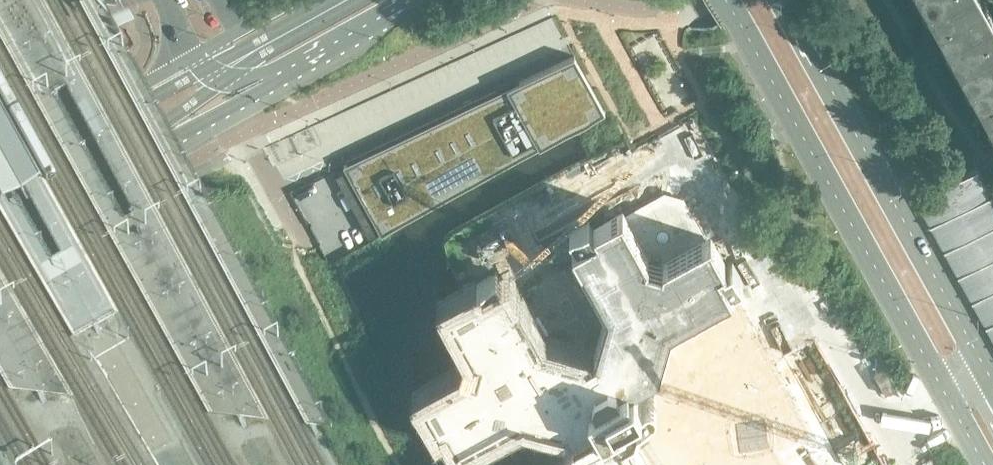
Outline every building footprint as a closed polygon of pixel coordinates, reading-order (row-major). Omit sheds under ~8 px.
[(128,49),(101,0),(0,0),(0,119),(128,49)] [(922,4),(929,0),(936,13),(932,15),(945,39),(950,37),(957,50),(950,53),(965,81),(972,77),(979,90),(974,92),(987,116),(992,113),(992,116),(992,15),(985,0),(920,0),(922,4)] [(382,234),(581,123),(605,110),(593,89),(586,76),(575,55),(344,165),(345,166),(381,231),(382,233),(382,234)] [(978,166),(916,200),(992,339),(992,193),(978,166)] [(664,453),(665,452),(666,451),(667,450),(668,449),(668,448),(668,446),(668,445),(668,444),(667,443),(666,442),(665,441),(664,440),(663,439),(662,439),(660,439),(658,439),(657,440),(645,418),(637,422),(639,412),(656,403),(658,397),(655,392),(649,390),(646,392),(639,380),(654,372),(660,369),(672,326),(714,302),(735,291),(733,287),(745,281),(733,261),(727,264),(711,233),(706,236),(688,202),(681,206),(679,205),(679,204),(679,203),(678,201),(678,199),(677,198),(675,197),(674,197),(672,196),(670,196),(669,197),(667,197),(666,198),(665,199),(664,201),(662,200),(659,194),(658,194),(657,193),(625,211),(623,208),(592,225),(589,219),(569,230),(575,242),(572,244),(606,307),(594,351),(595,353),(586,358),(585,356),(541,343),(505,278),(502,280),(497,270),(476,282),(479,287),(449,304),(475,351),(479,352),(475,366),(471,365),(426,391),(442,421),(434,425),(446,445),(458,439),(460,442),(522,407),(567,421),(574,433),(565,464),(671,464),(664,453)]
